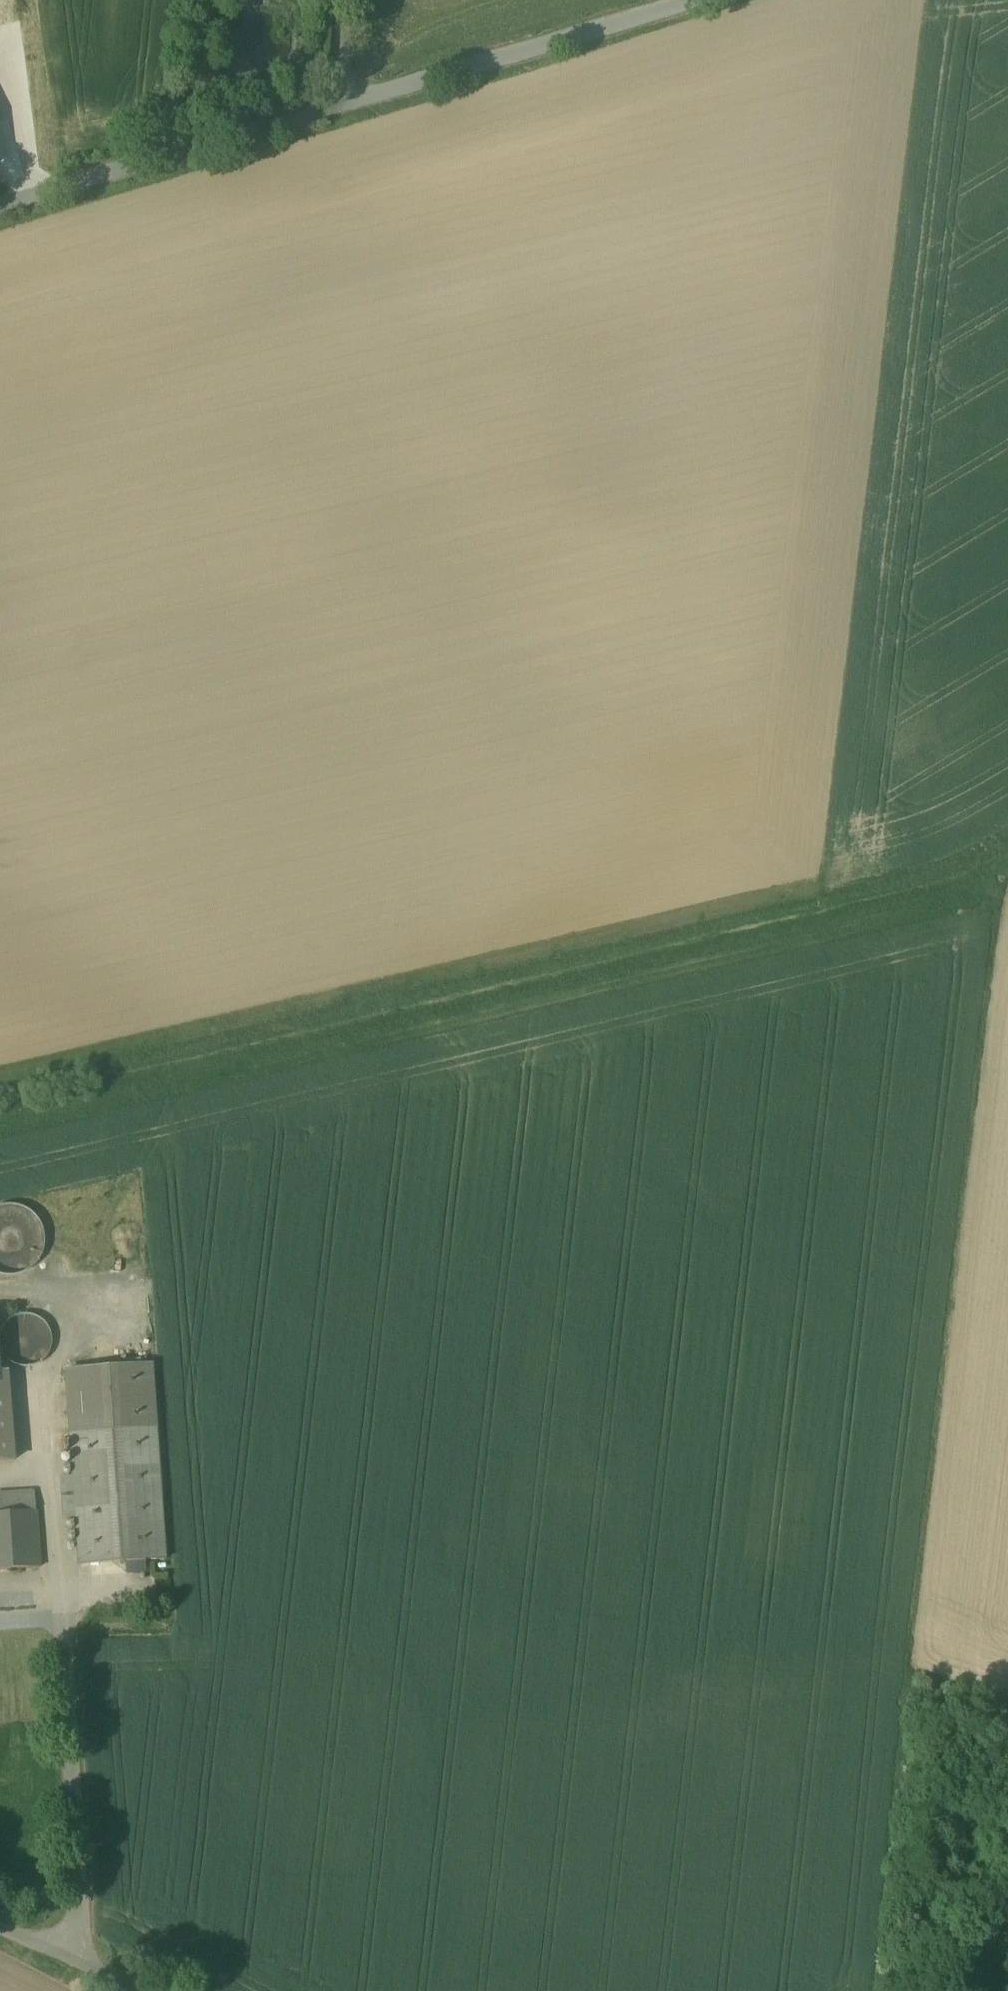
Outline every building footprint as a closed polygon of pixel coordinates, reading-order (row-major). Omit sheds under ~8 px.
[(153,1366),(67,1372),(71,1435),(157,1429),(153,1366)] [(15,1460),(8,1373),(0,1373),(0,1462),(15,1460)] [(157,1429),(71,1435),(74,1477),(63,1477),(66,1521),(77,1520),(80,1565),(126,1562),(127,1574),(147,1573),(146,1561),(166,1559),(157,1429)] [(0,1495),(0,1514),(36,1511),(36,1513),(37,1512),(35,1492),(30,1493),(0,1495)] [(40,1568),(36,1513),(36,1511),(0,1514),(0,1571),(40,1568)]
